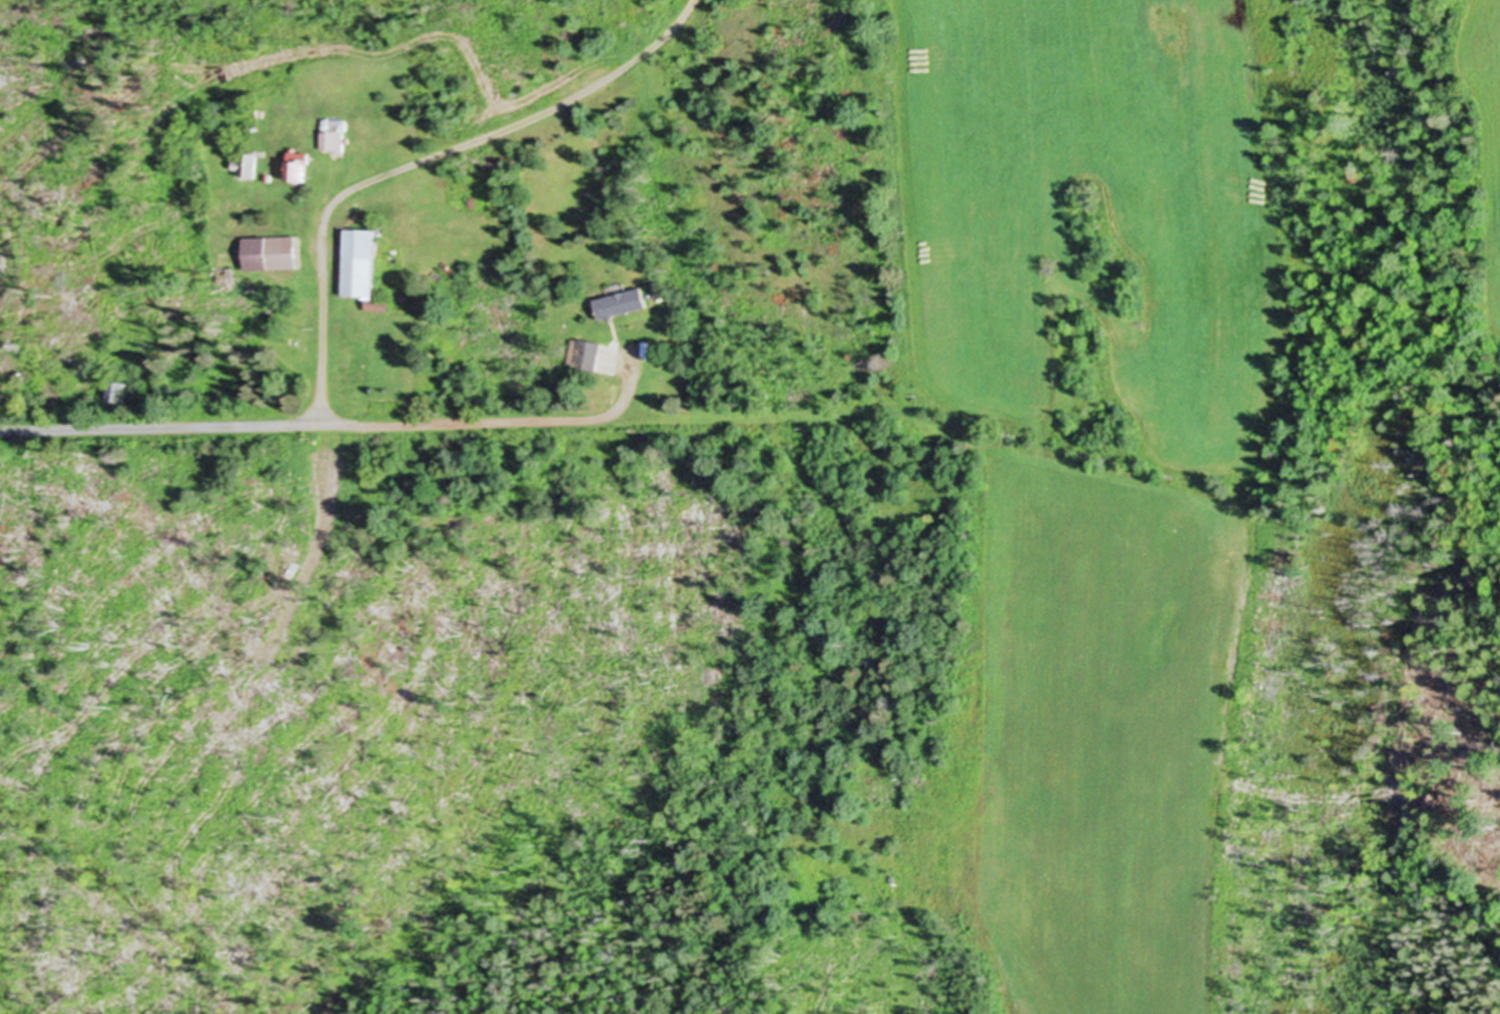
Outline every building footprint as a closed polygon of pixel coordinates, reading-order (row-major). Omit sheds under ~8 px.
[(324,151),(346,151),(346,118),(324,118),(324,151)] [(258,178),(258,148),(242,148),(242,160),(235,160),(235,169),(240,169),(240,178),(258,178)] [(310,180),(310,159),(291,159),(291,180),(310,180)] [(347,296),(377,297),(380,229),(349,228),(347,296)] [(299,235),(247,235),(247,268),(299,268),(299,235)] [(650,308),(645,287),(596,298),(600,319),(650,308)] [(603,342),(581,338),(575,368),(597,372),(603,342)] [(111,402),(131,402),(131,380),(111,380),(111,402)]
